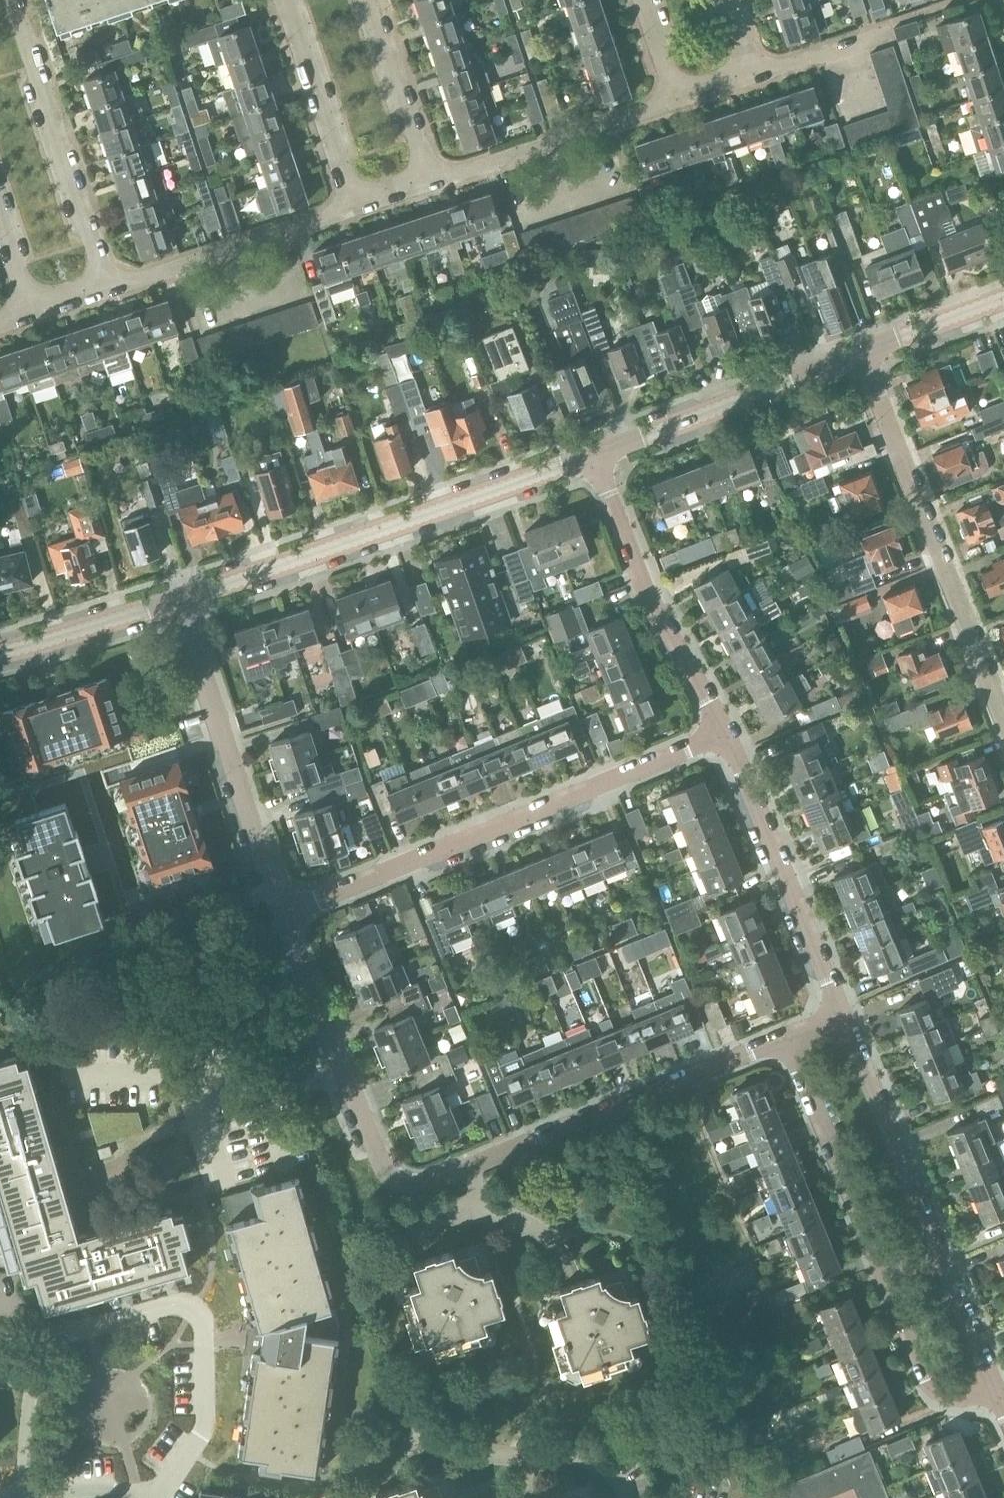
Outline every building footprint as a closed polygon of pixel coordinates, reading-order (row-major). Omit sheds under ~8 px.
[(56,30),(59,29),(146,0),(47,0),(56,30)] [(450,0),(417,0),(416,0),(424,25),(454,15),(450,0)] [(494,1),(499,15),(508,11),(504,0),(496,0),(494,1)] [(513,10),(520,8),(522,7),(520,0),(510,0),(513,10)] [(568,5),(576,30),(606,20),(600,0),(584,0),(568,5)] [(809,0),(775,0),(781,18),(811,8),(809,0)] [(855,16),(868,12),(864,0),(849,0),(855,16)] [(873,10),(885,7),(883,0),(870,0),(873,10)] [(242,2),(219,9),(223,21),(246,14),(242,2)] [(815,20),(811,8),(781,18),(789,42),(822,31),(818,20),(815,20)] [(957,49),(957,50),(987,40),(978,14),(936,28),(944,53),(957,49)] [(454,15),(424,25),(432,49),(463,39),(454,15)] [(174,17),(162,20),(166,36),(178,32),(174,17)] [(614,45),(606,20),(576,30),(584,54),(614,45)] [(916,21),(894,29),(898,41),(905,39),(907,38),(921,34),(916,21)] [(249,25),(217,36),(213,24),(182,35),(187,47),(204,40),(214,67),(228,62),(258,53),(249,25)] [(525,46),(534,43),(531,30),(521,32),(525,46)] [(511,51),(520,48),(516,34),(506,37),(511,51)] [(127,39),(109,45),(113,58),(120,55),(132,52),(127,39)] [(463,39),(432,49),(440,75),(480,62),(476,51),(467,54),(463,39)] [(987,40),(957,50),(965,75),(995,65),(987,40)] [(538,57),(534,43),(525,46),(529,60),(538,57)] [(622,70),(614,45),(584,54),(592,79),(622,70)] [(874,65),(897,57),(893,45),(870,53),(874,65)] [(96,48),(80,53),(85,67),(101,61),(96,48)] [(97,63),(101,76),(84,82),(94,109),(137,94),(137,93),(134,94),(125,67),(146,60),(144,54),(142,48),(132,51),(132,52),(120,55),(113,58),(97,63)] [(520,48),(511,51),(515,65),(524,62),(520,48)] [(152,51),(144,54),(146,60),(151,59),(153,54),(152,51)] [(266,77),(258,53),(228,62),(237,87),(266,77)] [(897,57),(874,65),(878,76),(901,68),(897,57)] [(480,62),(440,75),(448,99),(479,89),(474,73),(482,70),(480,62)] [(1003,90),(995,65),(965,75),(973,100),(1003,90)] [(905,79),(901,68),(878,76),(881,87),(905,79)] [(622,70),(592,79),(597,93),(592,94),(596,106),(630,95),(622,70)] [(186,104),(196,101),(187,75),(178,78),(181,89),(186,104)] [(915,91),(924,89),(920,75),(911,77),(915,91)] [(237,87),(245,110),(234,114),(234,116),(275,102),(266,77),(237,87)] [(543,95),(551,93),(546,79),(538,81),(543,95)] [(909,91),(905,79),(881,87),(885,99),(909,91)] [(171,107),(180,104),(173,80),(164,83),(171,107)] [(528,100),(537,97),(532,83),(524,86),(528,100)] [(490,85),(479,89),(448,99),(457,124),(487,114),(499,110),(490,85)] [(793,109),(798,124),(810,120),(811,124),(823,120),(822,116),(812,86),(788,94),(793,109)] [(928,103),(924,89),(915,91),(919,106),(928,103)] [(977,112),(965,116),(969,129),(982,125),(1003,117),(1003,91),(1003,90),(973,100),(977,112)] [(555,91),(551,93),(543,95),(550,117),(563,113),(555,91)] [(918,126),(920,125),(909,91),(885,99),(889,111),(897,133),(901,145),(922,138),(918,126)] [(144,115),(137,94),(94,109),(102,133),(114,129),(132,123),(131,121),(142,118),(142,116),(144,115)] [(773,155),(783,152),(779,140),(784,139),(781,130),(798,124),(793,109),(788,94),(762,102),(767,118),(773,134),(771,134),(774,143),(770,145),(773,155)] [(537,97),(528,100),(525,101),(532,123),(544,119),(537,97)] [(186,104),(191,117),(200,114),(196,101),(186,104)] [(275,102),(234,116),(242,140),(244,140),(283,127),(275,102)] [(770,145),(774,143),(771,134),(773,134),(767,118),(762,102),(738,110),(748,141),(761,136),(764,145),(769,143),(770,145)] [(712,119),(722,149),(748,141),(738,110),(712,119)] [(889,111),(878,115),(886,137),(897,133),(889,111)] [(491,126),(487,114),(457,124),(465,148),(499,136),(495,125),(491,126)] [(878,115),(867,118),(875,141),(886,137),(878,115)] [(969,129),(977,152),(984,149),(989,148),(990,149),(1003,144),(1003,117),(982,125),(969,129)] [(185,118),(176,121),(180,133),(189,131),(185,118)] [(875,141),(867,118),(856,122),(863,145),(875,141)] [(725,159),(725,157),(722,149),(712,119),(687,127),(697,157),(712,152),(715,161),(720,159),(720,161),(724,159),(725,159)] [(863,145),(856,122),(845,126),(852,148),(863,145)] [(135,133),(132,123),(114,129),(102,133),(110,156),(141,145),(137,132),(135,133)] [(825,127),(833,150),(845,145),(837,123),(825,127)] [(931,141),(941,138),(937,124),(927,127),(931,141)] [(283,127),(244,140),(249,154),(259,150),(263,160),(291,150),(283,127)] [(673,165),(697,157),(687,127),(663,135),(668,151),(673,165)] [(189,130),(189,131),(180,133),(188,158),(197,155),(189,130)] [(668,151),(663,135),(636,144),(646,174),(647,174),(648,178),(660,174),(659,170),(672,165),(673,165),(668,151)] [(208,136),(198,139),(202,153),(212,150),(208,136)] [(941,138),(931,141),(935,155),(945,152),(941,138)] [(141,145),(110,156),(118,180),(159,167),(150,142),(141,145)] [(973,153),(981,178),(992,174),(993,176),(998,174),(998,176),(1003,174),(1003,144),(990,149),(989,148),(984,149),(977,152),(973,153)] [(202,153),(206,166),(216,163),(212,150),(202,153)] [(299,175),(291,150),(263,160),(271,184),(299,175)] [(773,155),(777,167),(787,164),(783,152),(773,155)] [(201,168),(197,155),(188,158),(192,171),(201,168)] [(724,171),(733,168),(730,156),(725,157),(725,159),(724,159),(720,161),(724,171)] [(159,167),(118,180),(127,205),(167,192),(167,191),(159,167)] [(733,168),(724,171),(728,183),(737,180),(733,168)] [(299,175),(271,184),(276,198),(271,200),(275,212),(308,201),(299,175)] [(204,206),(213,203),(205,178),(196,181),(200,192),(199,192),(204,206)] [(679,186),(683,198),(693,195),(689,182),(679,186)] [(650,183),(638,187),(647,214),(659,210),(650,183)] [(219,202),(228,199),(223,185),(215,188),(219,202)] [(946,205),(947,204),(969,197),(965,185),(942,192),(946,205)] [(167,192),(127,205),(135,230),(164,220),(175,217),(167,192)] [(946,205),(942,192),(910,203),(921,232),(926,245),(939,241),(944,253),(941,254),(947,270),(993,252),(981,223),(957,233),(947,204),(946,205)] [(463,202),(473,232),(486,228),(488,232),(500,228),(489,194),(463,202)] [(622,199),(629,222),(641,219),(633,195),(622,199)] [(232,197),(228,199),(219,202),(226,224),(239,219),(232,197)] [(629,222),(622,199),(610,203),(618,226),(629,222)] [(473,232),(463,202),(438,210),(451,250),(457,248),(462,246),(459,237),(473,232)] [(204,206),(204,207),(200,208),(208,231),(221,227),(220,226),(213,203),(204,206)] [(610,203),(599,207),(607,230),(618,226),(610,203)] [(921,232),(910,203),(896,208),(903,231),(902,231),(898,230),(894,230),(887,233),(883,236),(881,239),(880,240),(883,246),(899,288),(923,279),(907,237),(921,232)] [(599,207),(588,210),(595,233),(607,230),(599,207)] [(438,210),(413,218),(425,253),(438,249),(440,254),(446,252),(450,263),(461,260),(457,248),(451,250),(438,210)] [(588,210),(577,214),(584,237),(595,233),(588,210)] [(834,217),(836,225),(843,243),(849,259),(862,254),(846,212),(834,217)] [(584,237),(577,214),(565,218),(573,241),(584,237)] [(413,218),(389,226),(401,266),(408,264),(413,263),(411,258),(425,253),(413,218)] [(565,218),(554,221),(562,245),(573,241),(565,218)] [(674,228),(670,219),(659,223),(662,232),(674,228)] [(164,220),(135,230),(144,255),(176,244),(172,232),(168,234),(164,220)] [(554,221),(543,225),(550,248),(562,245),(554,221)] [(543,225),(532,229),(539,252),(550,248),(543,225)] [(836,225),(824,229),(831,247),(843,243),(836,225)] [(401,266),(389,226),(364,234),(374,265),(388,260),(391,270),(397,268),(401,266)] [(720,226),(712,229),(716,239),(724,236),(720,226)] [(539,252),(532,229),(520,232),(528,256),(539,252)] [(522,252),(514,230),(501,234),(509,256),(522,252)] [(374,265),(364,234),(340,242),(350,273),(374,265)] [(350,273),(340,242),(314,251),(324,282),(312,286),(322,317),(328,315),(329,320),(336,318),(328,293),(354,285),(350,273)] [(899,288),(883,246),(867,252),(869,257),(862,260),(876,297),(899,288)] [(569,266),(590,266),(590,249),(569,249),(569,266)] [(775,260),(785,285),(800,279),(802,278),(798,267),(792,253),(775,260)] [(814,261),(840,328),(854,323),(847,305),(854,303),(834,253),(828,255),(814,261)] [(759,259),(769,287),(783,282),(773,254),(759,259)] [(461,260),(450,263),(454,275),(465,272),(461,260)] [(814,261),(798,267),(802,278),(800,279),(806,294),(811,292),(827,333),(840,328),(814,261)] [(702,299),(697,300),(684,262),(669,266),(678,289),(688,317),(700,313),(715,353),(739,344),(738,341),(748,337),(731,291),(721,295),(720,292),(714,295),(706,293),(702,299)] [(408,264),(401,266),(397,268),(401,280),(412,277),(408,264)] [(502,271),(491,275),(497,288),(508,284),(502,271)] [(666,285),(674,282),(671,272),(663,274),(666,285)] [(565,276),(555,280),(559,294),(571,289),(565,276)] [(415,288),(412,277),(401,280),(405,291),(415,288)] [(746,286),(731,291),(748,337),(761,332),(763,336),(786,327),(772,290),(750,298),(746,286)] [(688,317),(678,289),(665,294),(665,295),(658,298),(662,309),(670,306),(675,322),(688,317)] [(367,290),(356,293),(360,306),(370,303),(367,290)] [(583,319),(571,290),(547,300),(558,329),(554,330),(561,347),(548,352),(561,386),(566,399),(570,408),(597,398),(579,356),(591,352),(579,321),(583,319)] [(165,301),(139,309),(149,340),(165,335),(167,338),(177,335),(165,301)] [(310,301),(298,304),(306,328),(317,324),(310,301)] [(298,304),(287,308),(295,332),(306,328),(298,304)] [(595,307),(581,312),(595,351),(609,346),(595,307)] [(295,332),(287,308),(276,312),(283,335),(295,332)] [(139,309),(117,317),(127,347),(149,340),(139,309)] [(283,335),(276,312),(264,315),(272,339),(283,335)] [(272,339),(264,315),(253,319),(261,343),(272,339)] [(409,323),(412,331),(420,328),(422,328),(417,315),(415,315),(412,316),(409,323)] [(127,347),(117,317),(92,325),(108,374),(133,366),(127,347)] [(261,343),(253,319),(241,323),(249,346),(261,343)] [(652,321),(638,326),(655,371),(667,366),(669,370),(693,361),(679,324),(657,333),(652,321)] [(241,323),(230,326),(238,350),(249,346),(241,323)] [(92,325),(67,333),(81,375),(105,367),(108,375),(108,374),(92,325)] [(230,326),(219,330),(226,354),(238,350),(230,326)] [(513,326),(482,338),(498,381),(506,377),(529,369),(513,326)] [(655,371),(638,326),(626,331),(631,342),(608,351),(622,388),(645,379),(644,375),(655,371)] [(219,330),(207,334),(215,357),(226,354),(219,330)] [(67,333),(42,341),(57,383),(81,375),(67,333)] [(215,357),(207,334),(196,337),(204,361),(215,357)] [(385,346),(387,351),(389,357),(428,346),(424,334),(385,346)] [(197,359),(189,336),(177,340),(185,363),(197,359)] [(42,341),(18,349),(28,379),(27,380),(31,391),(57,383),(42,341)] [(275,353),(271,342),(260,345),(264,356),(275,353)] [(18,349),(0,355),(0,383),(3,392),(16,387),(15,383),(27,380),(28,379),(18,349)] [(985,378),(999,372),(990,349),(976,355),(984,378),(985,378)] [(389,357),(387,351),(375,355),(387,387),(386,387),(396,419),(397,421),(398,421),(410,416),(398,385),(399,385),(389,357)] [(947,391),(959,386),(949,362),(920,374),(922,378),(907,384),(909,388),(908,391),(910,397),(913,399),(915,403),(947,391)] [(207,364),(189,369),(195,386),(201,384),(204,393),(215,390),(207,364)] [(301,381),(308,402),(343,391),(336,367),(300,378),(301,381)] [(475,387),(485,384),(481,373),(472,376),(475,387)] [(496,401),(508,396),(520,428),(545,418),(537,398),(539,397),(534,385),(513,393),(506,377),(498,381),(489,384),(496,401)] [(414,379),(399,385),(398,385),(410,416),(414,428),(427,423),(435,443),(439,441),(445,457),(463,450),(446,402),(425,410),(414,379)] [(336,495),(325,452),(316,427),(308,402),(301,381),(280,388),(280,386),(269,390),(285,438),(296,434),(304,459),(316,501),(336,495)] [(959,386),(947,391),(915,403),(916,407),(915,410),(917,416),(920,418),(922,422),(937,416),(939,422),(968,410),(959,386)] [(186,415),(201,411),(194,387),(173,394),(177,407),(183,405),(186,415)] [(13,420),(6,397),(0,399),(0,419),(2,424),(13,420)] [(446,402),(463,450),(483,442),(478,428),(483,426),(477,409),(472,397),(449,406),(447,401),(446,402)] [(1001,416),(1003,415),(1003,400),(979,410),(984,423),(1001,416)] [(151,421),(147,412),(145,406),(131,411),(136,426),(151,421)] [(215,441),(228,437),(217,406),(204,411),(215,441)] [(164,417),(161,407),(147,412),(151,421),(164,417)] [(343,435),(354,431),(348,412),(335,416),(340,431),(343,435)] [(762,414),(754,417),(757,426),(765,423),(762,414)] [(1001,416),(984,423),(971,428),(976,439),(1003,428),(1003,415),(1001,416)] [(375,440),(386,477),(411,469),(406,450),(407,450),(398,421),(397,421),(396,419),(384,423),(388,436),(375,440)] [(852,462),(848,452),(859,447),(853,431),(831,440),(823,420),(804,428),(793,432),(801,452),(792,455),(799,472),(801,471),(812,467),(811,466),(828,460),(829,464),(827,465),(829,471),(852,462)] [(99,428),(102,438),(116,434),(112,423),(99,428)] [(102,438),(99,428),(85,432),(88,443),(102,438)] [(63,440),(48,445),(52,454),(66,449),(63,440)] [(967,440),(934,452),(939,465),(938,467),(940,473),(942,474),(944,479),(944,478),(945,479),(947,479),(950,487),(972,478),(981,475),(986,471),(988,467),(988,463),(982,450),(973,454),(967,440)] [(722,455),(735,488),(760,478),(771,507),(785,501),(776,477),(773,478),(759,441),(722,455)] [(779,476),(791,472),(780,444),(768,449),(779,476)] [(325,452),(336,495),(357,488),(344,446),(325,452)] [(253,460),(250,462),(255,473),(254,473),(268,516),(293,508),(286,487),(289,487),(285,475),(282,466),(283,466),(279,454),(269,457),(268,454),(265,455),(261,453),(254,456),(253,460)] [(227,482),(240,478),(232,454),(219,458),(227,482)] [(735,488),(722,455),(698,465),(711,497),(735,488)] [(62,462),(66,476),(84,471),(79,457),(62,462)] [(216,535),(201,486),(199,482),(180,488),(174,470),(166,473),(162,459),(153,462),(165,499),(162,500),(167,514),(180,510),(191,542),(216,535)] [(698,465),(675,474),(687,506),(711,497),(698,465)] [(878,495),(879,495),(870,470),(859,474),(859,473),(838,480),(843,491),(832,496),(837,510),(846,506),(846,507),(849,506),(853,517),(882,506),(878,495)] [(687,506),(675,474),(651,483),(664,515),(687,506)] [(800,484),(806,497),(806,499),(828,490),(823,475),(800,484)] [(149,506),(161,502),(154,478),(142,481),(149,506)] [(212,482),(201,486),(216,535),(242,527),(231,491),(231,489),(216,494),(212,482)] [(957,511),(962,524),(961,528),(963,535),(967,536),(968,539),(994,529),(989,516),(1001,511),(998,503),(1003,500),(1003,483),(992,488),(995,497),(983,502),(982,501),(957,511)] [(20,528),(23,536),(23,537),(34,533),(23,496),(11,499),(20,527),(20,528)] [(70,510),(78,535),(49,544),(57,572),(69,568),(73,581),(75,580),(79,582),(85,580),(87,576),(98,573),(91,553),(93,552),(90,540),(105,535),(95,502),(70,510)] [(121,520),(124,528),(122,529),(133,561),(159,553),(154,537),(155,537),(150,520),(148,520),(146,512),(121,520)] [(590,559),(573,513),(548,522),(565,568),(590,559)] [(524,531),(529,544),(518,548),(528,577),(533,590),(546,585),(543,576),(565,568),(548,522),(524,531)] [(884,566),(882,561),(899,554),(896,548),(899,547),(895,537),(897,533),(895,528),(891,526),(861,537),(868,554),(842,564),(852,590),(848,592),(850,598),(877,588),(870,572),(884,566)] [(12,551),(0,554),(0,557),(8,588),(32,581),(22,541),(21,541),(20,537),(22,537),(20,528),(20,527),(8,530),(10,537),(8,537),(12,551)] [(735,528),(724,532),(729,545),(740,541),(735,528)] [(709,536),(710,537),(699,541),(705,556),(715,552),(730,547),(729,545),(724,532),(724,531),(709,536)] [(770,537),(722,554),(727,567),(731,565),(733,567),(734,566),(747,561),(779,548),(774,536),(770,537)] [(993,539),(984,543),(985,543),(988,552),(995,550),(997,549),(993,539)] [(705,556),(699,541),(676,550),(682,565),(705,556)] [(459,554),(485,630),(508,622),(502,606),(498,607),(489,581),(493,579),(481,546),(459,554)] [(528,577),(518,548),(501,554),(511,583),(512,583),(519,603),(534,597),(527,577),(528,577)] [(459,554),(436,562),(462,638),(485,630),(459,554)] [(790,564),(797,577),(811,570),(803,556),(790,564)] [(981,573),(983,578),(982,581),(984,587),(987,589),(989,593),(1003,587),(1003,559),(994,563),(996,568),(981,573)] [(734,566),(733,567),(731,565),(727,567),(693,586),(706,609),(750,584),(745,574),(740,573),(738,574),(734,566)] [(389,579),(360,589),(374,627),(402,616),(389,579)] [(578,603),(603,593),(598,580),(573,590),(578,603)] [(419,615),(435,610),(424,581),(409,586),(419,615)] [(805,596),(816,591),(812,581),(800,586),(805,596)] [(751,584),(750,584),(706,609),(718,631),(762,606),(751,584)] [(883,596),(897,633),(912,627),(907,614),(923,608),(922,605),(923,603),(921,597),(918,595),(913,584),(883,596)] [(374,627),(360,589),(334,598),(348,636),(374,627)] [(844,617),(870,606),(865,594),(839,604),(844,617)] [(762,606),(718,631),(730,652),(760,635),(755,626),(782,611),(775,599),(773,600),(762,606)] [(583,615),(578,603),(544,615),(549,628),(583,615)] [(822,603),(810,610),(814,618),(825,611),(822,603)] [(307,608),(281,616),(292,649),(317,641),(307,608)] [(583,615),(549,628),(554,641),(571,635),(576,647),(591,642),(596,655),(629,642),(618,617),(588,629),(583,615)] [(292,649),(281,616),(256,623),(270,667),(271,666),(273,666),(276,668),(284,666),(285,662),(295,659),(292,649)] [(423,622),(410,627),(421,655),(434,650),(423,622)] [(256,623),(232,631),(247,676),(268,670),(269,671),(270,671),(269,669),(270,667),(256,623)] [(760,635),(730,652),(742,675),(773,657),(783,652),(771,629),(760,635)] [(350,679),(340,651),(337,641),(322,645),(342,705),(357,700),(350,679)] [(639,667),(629,642),(596,655),(606,680),(639,667)] [(510,648),(516,665),(526,661),(519,645),(510,648)] [(340,651),(350,679),(364,674),(355,647),(340,651)] [(904,671),(909,669),(919,694),(947,683),(943,673),(945,673),(943,669),(945,668),(947,664),(945,658),(940,656),(938,657),(937,653),(925,658),(921,647),(899,656),(904,671)] [(516,665),(510,648),(501,652),(507,668),(516,665)] [(773,657),(742,675),(755,697),(785,680),(773,657)] [(570,666),(575,676),(590,670),(586,659),(570,666)] [(475,661),(465,665),(471,681),(481,678),(475,661)] [(888,670),(885,661),(868,667),(872,676),(888,670)] [(471,681),(465,665),(456,669),(462,685),(471,681)] [(649,691),(639,667),(606,680),(616,703),(649,691)] [(755,697),(767,720),(798,703),(794,696),(810,687),(805,676),(804,676),(802,672),(786,681),(785,680),(755,697)] [(455,676),(446,679),(450,689),(459,685),(455,676)] [(187,793),(188,792),(178,763),(181,762),(175,745),(133,759),(106,677),(75,688),(75,689),(35,702),(34,701),(3,711),(37,812),(0,824),(0,835),(36,944),(132,912),(126,892),(211,864),(201,833),(200,833),(187,793)] [(429,679),(419,682),(426,698),(435,695),(429,679)] [(426,698),(419,682),(410,686),(417,702),(426,698)] [(580,690),(584,701),(600,694),(596,683),(580,690)] [(649,691),(616,703),(626,728),(658,715),(649,691)] [(375,699),(382,714),(392,710),(386,694),(375,699)] [(841,707),(836,697),(836,695),(811,705),(816,717),(841,707)] [(279,703),(284,717),(296,713),(291,699),(279,703)] [(382,714),(375,699),(367,702),(373,718),(382,714)] [(939,737),(969,725),(968,722),(971,721),(966,711),(964,712),(960,701),(940,709),(939,706),(927,711),(924,702),(883,719),(888,731),(917,719),(920,728),(933,723),(939,737)] [(284,717),(279,703),(258,710),(263,724),(284,717)] [(573,704),(538,718),(554,758),(578,748),(573,737),(584,733),(573,704)] [(338,707),(309,716),(314,731),(343,722),(338,707)] [(595,711),(582,716),(592,741),(605,736),(595,711)] [(554,758),(538,718),(515,727),(516,727),(532,767),(554,758)] [(782,756),(792,780),(824,766),(835,761),(834,760),(831,761),(832,759),(832,756),(831,753),(828,746),(827,743),(824,741),(822,740),(825,739),(818,723),(787,736),(793,751),(782,756)] [(532,767),(516,727),(493,736),(509,776),(532,767)] [(277,768),(315,756),(307,732),(269,744),(277,768)] [(493,736),(471,745),(487,785),(509,776),(493,736)] [(471,745),(449,754),(465,794),(487,785),(471,745)] [(867,756),(873,771),(889,765),(883,750),(867,756)] [(465,794),(449,754),(426,763),(443,803),(465,794)] [(953,790),(989,775),(988,773),(990,770),(987,763),(984,762),(981,755),(956,764),(954,758),(939,763),(942,772),(942,773),(949,791),(953,790)] [(315,756),(277,768),(284,792),(310,783),(314,796),(344,786),(340,772),(333,774),(330,764),(319,768),(315,756)] [(426,763),(406,772),(421,811),(443,803),(426,763)] [(802,802),(834,789),(824,766),(792,780),(802,802)] [(915,768),(904,772),(909,785),(919,781),(915,768)] [(406,772),(405,770),(370,784),(382,814),(394,809),(398,821),(421,811),(406,772)] [(896,770),(884,775),(890,792),(903,787),(896,770)] [(989,775),(953,790),(954,792),(950,794),(953,801),(957,800),(960,809),(952,811),(953,813),(939,818),(940,822),(943,828),(952,825),(955,822),(973,816),(969,806),(997,796),(994,788),(996,786),(993,778),(990,778),(989,775)] [(712,805),(702,781),(657,800),(661,808),(672,804),(679,819),(712,805)] [(844,812),(839,800),(852,795),(846,783),(834,789),(802,802),(812,826),(844,812)] [(344,786),(314,796),(318,809),(293,817),(300,841),(338,828),(331,806),(349,800),(344,786)] [(904,832),(921,825),(904,787),(890,793),(899,813),(896,814),(904,832)] [(722,829),(712,805),(679,819),(689,843),(722,829)] [(637,806),(624,811),(635,837),(647,832),(637,806)] [(822,850),(853,836),(855,841),(870,835),(858,806),(844,812),(812,826),(822,850)] [(375,812),(360,818),(369,840),(384,834),(375,812)] [(953,828),(963,854),(978,848),(985,864),(996,859),(995,858),(1003,855),(1003,818),(983,826),(980,818),(975,820),(975,819),(953,828)] [(933,822),(922,826),(923,829),(926,838),(942,832),(942,831),(942,830),(938,820),(933,822)] [(653,829),(658,840),(673,833),(669,823),(653,829)] [(348,825),(338,828),(300,841),(308,864),(346,852),(346,851),(355,848),(348,825)] [(604,833),(588,839),(604,878),(638,864),(627,837),(616,842),(611,829),(608,830),(604,833)] [(722,829),(689,843),(699,867),(732,853),(722,829)] [(902,849),(896,836),(873,846),(879,859),(902,849)] [(566,848),(582,887),(604,878),(588,839),(587,840),(566,848)] [(663,854),(667,864),(683,857),(678,847),(663,854)] [(544,857),(555,884),(555,885),(559,896),(582,887),(566,848),(564,849),(544,857)] [(742,877),(732,853),(699,867),(709,891),(742,877)] [(532,893),(533,894),(555,885),(555,884),(544,857),(542,858),(521,866),(532,893)] [(844,903),(876,889),(866,864),(834,878),(844,903)] [(943,884),(936,865),(920,871),(928,890),(943,884)] [(510,903),(533,894),(532,893),(521,866),(520,867),(499,875),(510,902),(510,903)] [(988,869),(971,876),(976,888),(995,880),(991,868),(988,869)] [(488,912),(493,923),(515,914),(510,903),(510,902),(499,875),(477,884),(488,912)] [(964,893),(970,907),(971,909),(985,904),(993,901),(993,902),(995,906),(999,905),(1003,916),(1003,915),(1003,887),(999,889),(995,880),(976,888),(964,893)] [(466,921),(488,912),(477,884),(476,885),(455,893),(466,921)] [(886,913),(897,908),(893,898),(896,896),(891,884),(876,889),(844,903),(853,926),(886,913)] [(466,921),(455,893),(435,901),(432,902),(437,913),(425,918),(442,957),(454,953),(450,943),(471,934),(466,921)] [(669,921),(696,910),(691,897),(664,908),(669,921)] [(728,938),(762,924),(751,899),(717,913),(728,938)] [(916,911),(912,901),(898,906),(902,916),(916,911)] [(404,926),(419,920),(413,905),(398,911),(404,926)] [(696,910),(669,921),(675,934),(701,923),(696,910)] [(886,913),(853,926),(863,948),(879,942),(895,935),(886,913)] [(620,921),(627,937),(636,933),(629,917),(620,921)] [(419,920),(404,926),(411,941),(426,935),(419,920)] [(345,960),(382,945),(372,921),(335,937),(345,960)] [(627,937),(620,921),(611,925),(618,941),(627,937)] [(728,938),(702,949),(706,958),(707,960),(732,948),(737,962),(771,948),(762,924),(728,938)] [(655,932),(662,948),(671,944),(665,928),(655,932)] [(586,935),(576,939),(582,955),(592,951),(586,935)] [(895,935),(879,942),(863,948),(873,973),(905,959),(895,935)] [(944,941),(942,946),(918,956),(924,969),(966,951),(960,935),(944,941)] [(582,955),(576,939),(567,943),(573,959),(582,955)] [(638,939),(629,942),(636,959),(645,955),(638,939)] [(636,959),(629,942),(620,946),(626,962),(636,959)] [(391,967),(382,945),(345,960),(354,983),(391,967)] [(1003,961),(1003,945),(993,949),(999,964),(1003,961)] [(737,962),(738,962),(727,967),(737,990),(747,985),(747,986),(781,972),(771,948),(737,962)] [(531,957),(538,973),(547,969),(541,953),(531,957)] [(986,953),(975,957),(980,968),(990,964),(986,953)] [(538,973),(531,957),(522,961),(529,977),(538,973)] [(594,957),(585,960),(591,977),(600,973),(594,957)] [(591,977),(585,960),(575,964),(582,980),(591,977)] [(391,968),(391,967),(354,983),(363,1005),(389,994),(394,1007),(423,995),(417,981),(411,983),(402,963),(391,968)] [(918,979),(925,998),(897,1010),(907,1033),(935,1021),(930,1009),(944,1003),(940,993),(959,986),(951,966),(918,979)] [(571,989),(581,985),(574,968),(564,973),(571,989)] [(496,971),(486,975),(493,991),(502,988),(496,971)] [(792,996),(781,972),(747,986),(758,1010),(792,996)] [(493,991),(486,975),(477,979),(484,995),(493,991)] [(541,979),(547,995),(556,991),(550,975),(541,979)] [(655,1001),(670,1039),(670,1040),(690,1031),(693,1031),(688,1018),(699,1013),(684,977),(671,982),(675,992),(655,1001)] [(547,995),(541,979),(531,982),(537,998),(547,995)] [(703,1004),(715,999),(711,989),(699,994),(703,1004)] [(496,997),(502,1013),(511,1009),(505,993),(496,997)] [(423,995),(394,1007),(399,1019),(374,1029),(383,1053),(420,1038),(415,1025),(426,1020),(422,1011),(428,1008),(423,995)] [(502,1013),(496,997),(486,1000),(493,1017),(502,1013)] [(715,999),(703,1004),(714,1029),(726,1023),(715,999)] [(670,1039),(655,1001),(643,1005),(648,1016),(637,1020),(648,1048),(648,1049),(670,1040),(670,1039)] [(982,1028),(995,1023),(992,1015),(979,1020),(982,1028)] [(626,1058),(626,1057),(614,1028),(610,1017),(599,1022),(604,1032),(591,1037),(603,1067),(626,1058)] [(946,1017),(935,1021),(907,1033),(916,1056),(945,1044),(944,1043),(955,1039),(946,1017)] [(648,1048),(637,1020),(622,1027),(621,1025),(614,1028),(626,1057),(626,1058),(648,1049),(648,1048)] [(730,1025),(735,1037),(745,1033),(740,1021),(730,1025)] [(995,1023),(982,1028),(985,1037),(999,1032),(995,1023)] [(582,1076),(603,1067),(591,1037),(587,1028),(566,1037),(582,1076)] [(582,1076),(566,1037),(543,1046),(559,1085),(578,1077),(582,1076)] [(420,1038),(383,1053),(392,1075),(417,1064),(423,1078),(452,1066),(446,1052),(440,1054),(435,1044),(424,1048),(420,1038)] [(447,1050),(452,1064),(469,1058),(463,1044),(447,1050)] [(945,1044),(916,1056),(925,1077),(953,1065),(945,1044)] [(559,1085),(543,1046),(521,1055),(537,1094),(557,1086),(559,1085)] [(994,1060),(1003,1056),(1003,1046),(991,1051),(994,1060)] [(495,1053),(482,1059),(498,1093),(509,1089),(515,1104),(536,1095),(520,1056),(499,1064),(495,1053)] [(20,1263),(20,1264),(21,1267),(24,1277),(25,1280),(27,1279),(33,1278),(35,1277),(45,1310),(60,1305),(61,1307),(103,1295),(102,1293),(188,1268),(181,1243),(190,1241),(182,1214),(173,1216),(170,1207),(78,1233),(28,1060),(18,1063),(16,1054),(0,1059),(0,1195),(17,1253),(20,1263)] [(964,1061),(953,1065),(925,1077),(934,1100),(963,1088),(958,1076),(969,1071),(964,1061)] [(452,1066),(423,1078),(428,1090),(402,1100),(412,1123),(449,1108),(444,1096),(455,1091),(450,1081),(457,1078),(452,1066)] [(741,1116),(772,1104),(762,1080),(731,1093),(741,1116)] [(491,1091),(475,1097),(485,1121),(500,1114),(491,1091)] [(979,1116),(1003,1106),(1003,1092),(998,1094),(998,1093),(974,1103),(979,1116)] [(707,1129),(706,1130),(711,1141),(745,1127),(750,1139),(751,1141),(782,1128),(772,1104),(741,1116),(729,1121),(719,1125),(716,1126),(707,1129)] [(449,1108),(412,1123),(421,1146),(458,1130),(449,1108)] [(956,1155),(995,1139),(987,1118),(977,1121),(977,1119),(947,1131),(956,1155)] [(751,1141),(750,1139),(716,1153),(720,1164),(754,1150),(760,1164),(791,1151),(782,1128),(751,1141)] [(995,1139),(956,1155),(965,1177),(1003,1161),(995,1139)] [(101,1157),(111,1154),(109,1146),(99,1149),(101,1157)] [(800,1174),(791,1151),(760,1164),(769,1187),(800,1174)] [(965,1177),(974,1199),(1003,1187),(1003,1161),(965,1177)] [(749,1167),(736,1172),(740,1183),(753,1178),(749,1167)] [(800,1174),(769,1187),(779,1210),(810,1198),(800,1174)] [(251,1187),(221,1196),(228,1223),(226,1223),(232,1245),(237,1243),(243,1263),(238,1265),(246,1294),(251,1292),(257,1312),(252,1313),(255,1327),(256,1328),(251,1328),(248,1352),(252,1352),(252,1354),(250,1368),(255,1368),(253,1389),(247,1388),(243,1418),(248,1418),(246,1438),(240,1437),(238,1454),(260,1457),(259,1469),(280,1472),(281,1467),(319,1472),(322,1450),(316,1449),(318,1440),(323,1440),(326,1424),(320,1423),(323,1404),(328,1404),(333,1374),(327,1374),(330,1354),(336,1355),(338,1339),(337,1338),(339,1322),(334,1307),(336,1306),(335,1305),(330,1306),(327,1296),(332,1295),(324,1266),(319,1268),(313,1248),(319,1247),(310,1218),(305,1219),(299,1200),(305,1198),(299,1176),(281,1181),(281,1182),(275,1183),(265,1186),(264,1181),(250,1185),(251,1187)] [(1003,1187),(974,1199),(983,1222),(1003,1214),(1003,1187)] [(745,1195),(749,1206),(763,1201),(759,1190),(745,1195)] [(810,1198),(779,1210),(788,1233),(819,1221),(810,1198)] [(754,1219),(759,1230),(772,1224),(768,1213),(754,1219)] [(828,1244),(819,1221),(788,1233),(797,1257),(828,1244)] [(778,1237),(764,1242),(768,1253),(782,1248),(778,1237)] [(797,1257),(806,1279),(807,1280),(838,1268),(828,1244),(797,1257)] [(471,1267),(468,1266),(472,1259),(471,1256),(461,1259),(459,1258),(456,1259),(453,1251),(413,1263),(420,1284),(410,1287),(411,1291),(408,1298),(403,1299),(409,1316),(405,1317),(414,1345),(431,1339),(437,1356),(465,1347),(464,1344),(481,1339),(479,1335),(483,1328),(487,1327),(484,1317),(504,1310),(492,1271),(484,1273),(483,1271),(483,1270),(481,1270),(478,1269),(476,1269),(473,1268),(471,1267)] [(617,1292),(614,1291),(618,1284),(617,1281),(607,1284),(605,1282),(602,1284),(599,1276),(560,1288),(566,1308),(556,1312),(557,1316),(554,1323),(550,1324),(555,1341),(552,1342),(560,1369),(578,1364),(583,1381),(611,1372),(610,1369),(627,1364),(626,1359),(629,1353),(633,1352),(630,1342),(650,1335),(638,1296),(630,1298),(629,1296),(629,1295),(627,1295),(624,1294),(621,1294),(619,1293),(617,1292)] [(804,1280),(768,1295),(773,1308),(809,1292),(804,1280)] [(828,1333),(860,1320),(850,1295),(818,1307),(828,1333)] [(803,1298),(782,1307),(786,1319),(808,1310),(803,1298)] [(870,1345),(860,1320),(828,1333),(839,1358),(870,1345)] [(815,1338),(805,1342),(808,1352),(819,1348),(815,1338)] [(879,1368),(870,1345),(839,1358),(848,1381),(879,1368)] [(828,1361),(815,1366),(819,1376),(832,1371),(828,1361)] [(879,1368),(848,1381),(858,1406),(890,1393),(879,1368)] [(824,1390),(827,1399),(828,1399),(829,1401),(843,1396),(839,1385),(824,1390)] [(899,1417),(890,1393),(858,1406),(868,1430),(899,1417)] [(762,1441),(757,1426),(755,1421),(748,1424),(735,1428),(741,1448),(762,1441)] [(965,1454),(956,1431),(924,1444),(934,1466),(934,1467),(965,1454)] [(910,1434),(886,1444),(892,1458),(915,1449),(910,1434)] [(864,1447),(859,1436),(859,1435),(834,1445),(835,1447),(826,1451),(831,1462),(864,1447)] [(866,1449),(824,1467),(834,1491),(852,1483),(876,1473),(866,1449)] [(975,1477),(965,1454),(934,1467),(934,1466),(925,1470),(935,1493),(944,1490),(975,1477)] [(723,1463),(732,1488),(748,1482),(739,1457),(723,1463)] [(834,1491),(824,1467),(809,1473),(819,1497),(834,1491)] [(809,1473),(794,1480),(802,1497),(818,1497),(819,1497),(809,1473)] [(876,1473),(852,1483),(859,1497),(860,1497),(882,1488),(876,1473)] [(975,1477),(944,1490),(947,1497),(984,1497),(975,1477)] [(430,1495),(433,1488),(433,1486),(422,1489),(421,1487),(417,1488),(415,1480),(375,1493),(377,1497),(436,1497),(435,1497),(432,1497),(430,1495)] [(779,1486),(784,1497),(802,1497),(794,1480),(779,1486)] [(668,1484),(665,1495),(676,1497),(678,1487),(668,1484)] [(779,1486),(757,1495),(758,1497),(784,1497),(779,1486)] [(882,1488),(860,1497),(887,1497),(882,1488)] [(906,1489),(891,1495),(892,1497),(910,1497),(906,1489)]
